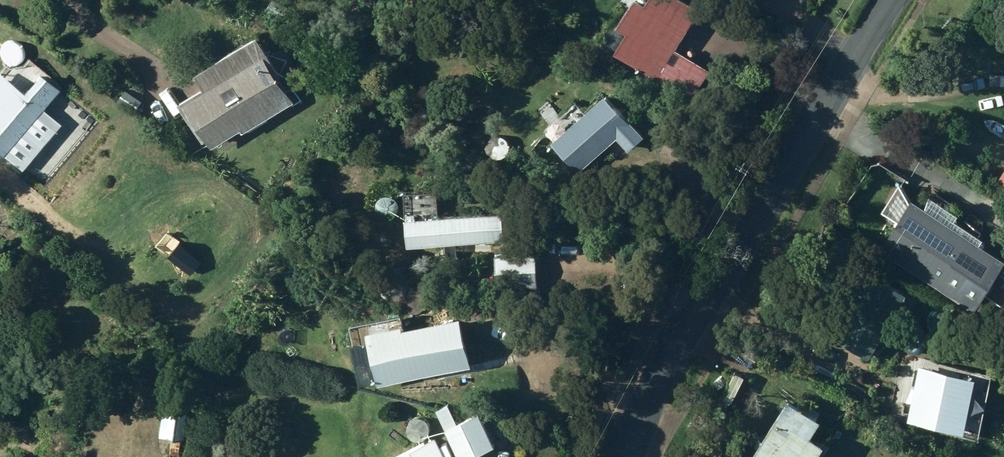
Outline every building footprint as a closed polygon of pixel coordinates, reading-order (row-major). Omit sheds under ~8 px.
[(651,87),(687,110),(710,74),(677,53),(702,14),(681,0),(654,0),(647,11),(637,4),(621,28),(616,24),(603,44),(618,54),(617,57),(655,80),(651,87)] [(257,39),(196,77),(205,92),(183,106),(211,152),(240,134),(243,138),(294,107),(278,82),(282,80),(257,39)] [(50,121),(59,99),(36,78),(20,96),(0,79),(0,161),(2,158),(20,173),(59,128),(50,121)] [(606,99),(553,146),(579,176),(618,141),(630,155),(645,142),(606,99)] [(376,213),(379,216),(382,218),(386,218),(390,217),(394,216),(396,213),(398,209),(398,205),(397,201),(394,198),(391,196),(387,195),(383,195),(380,196),(377,199),(375,202),(374,206),(375,209),(376,213)] [(1003,272),(1003,265),(982,250),(986,244),(956,224),(958,220),(935,205),(928,216),(913,206),(881,254),(977,316),(989,298),(1003,307),(1003,276),(1002,275),(1003,272)] [(408,251),(504,245),(503,218),(407,224),(408,251)] [(497,291),(536,291),(536,257),(498,257),(497,291)] [(869,362),(906,300),(879,283),(842,347),(869,362)] [(137,308),(129,309),(130,317),(138,315),(137,308)] [(379,390),(472,371),(462,323),(405,334),(404,330),(368,337),(379,390)] [(919,369),(905,425),(963,439),(977,384),(919,369)] [(823,427),(790,405),(769,437),(764,434),(755,450),(759,452),(756,456),(823,456),(826,453),(813,443),(823,427)] [(457,456),(484,456),(495,451),(478,415),(457,425),(448,407),(436,412),(457,456)] [(410,432),(413,435),(417,436),(420,437),(424,436),(428,434),(430,431),(432,428),(432,424),(431,420),(428,417),(425,415),(421,414),(418,414),(414,415),(411,418),(409,421),(408,424),(409,428),(410,432)] [(568,454),(579,456),(582,438),(571,437),(568,454)] [(181,456),(182,441),(172,440),(171,456),(181,456)] [(445,443),(437,447),(435,442),(403,456),(452,456),(445,443)]
